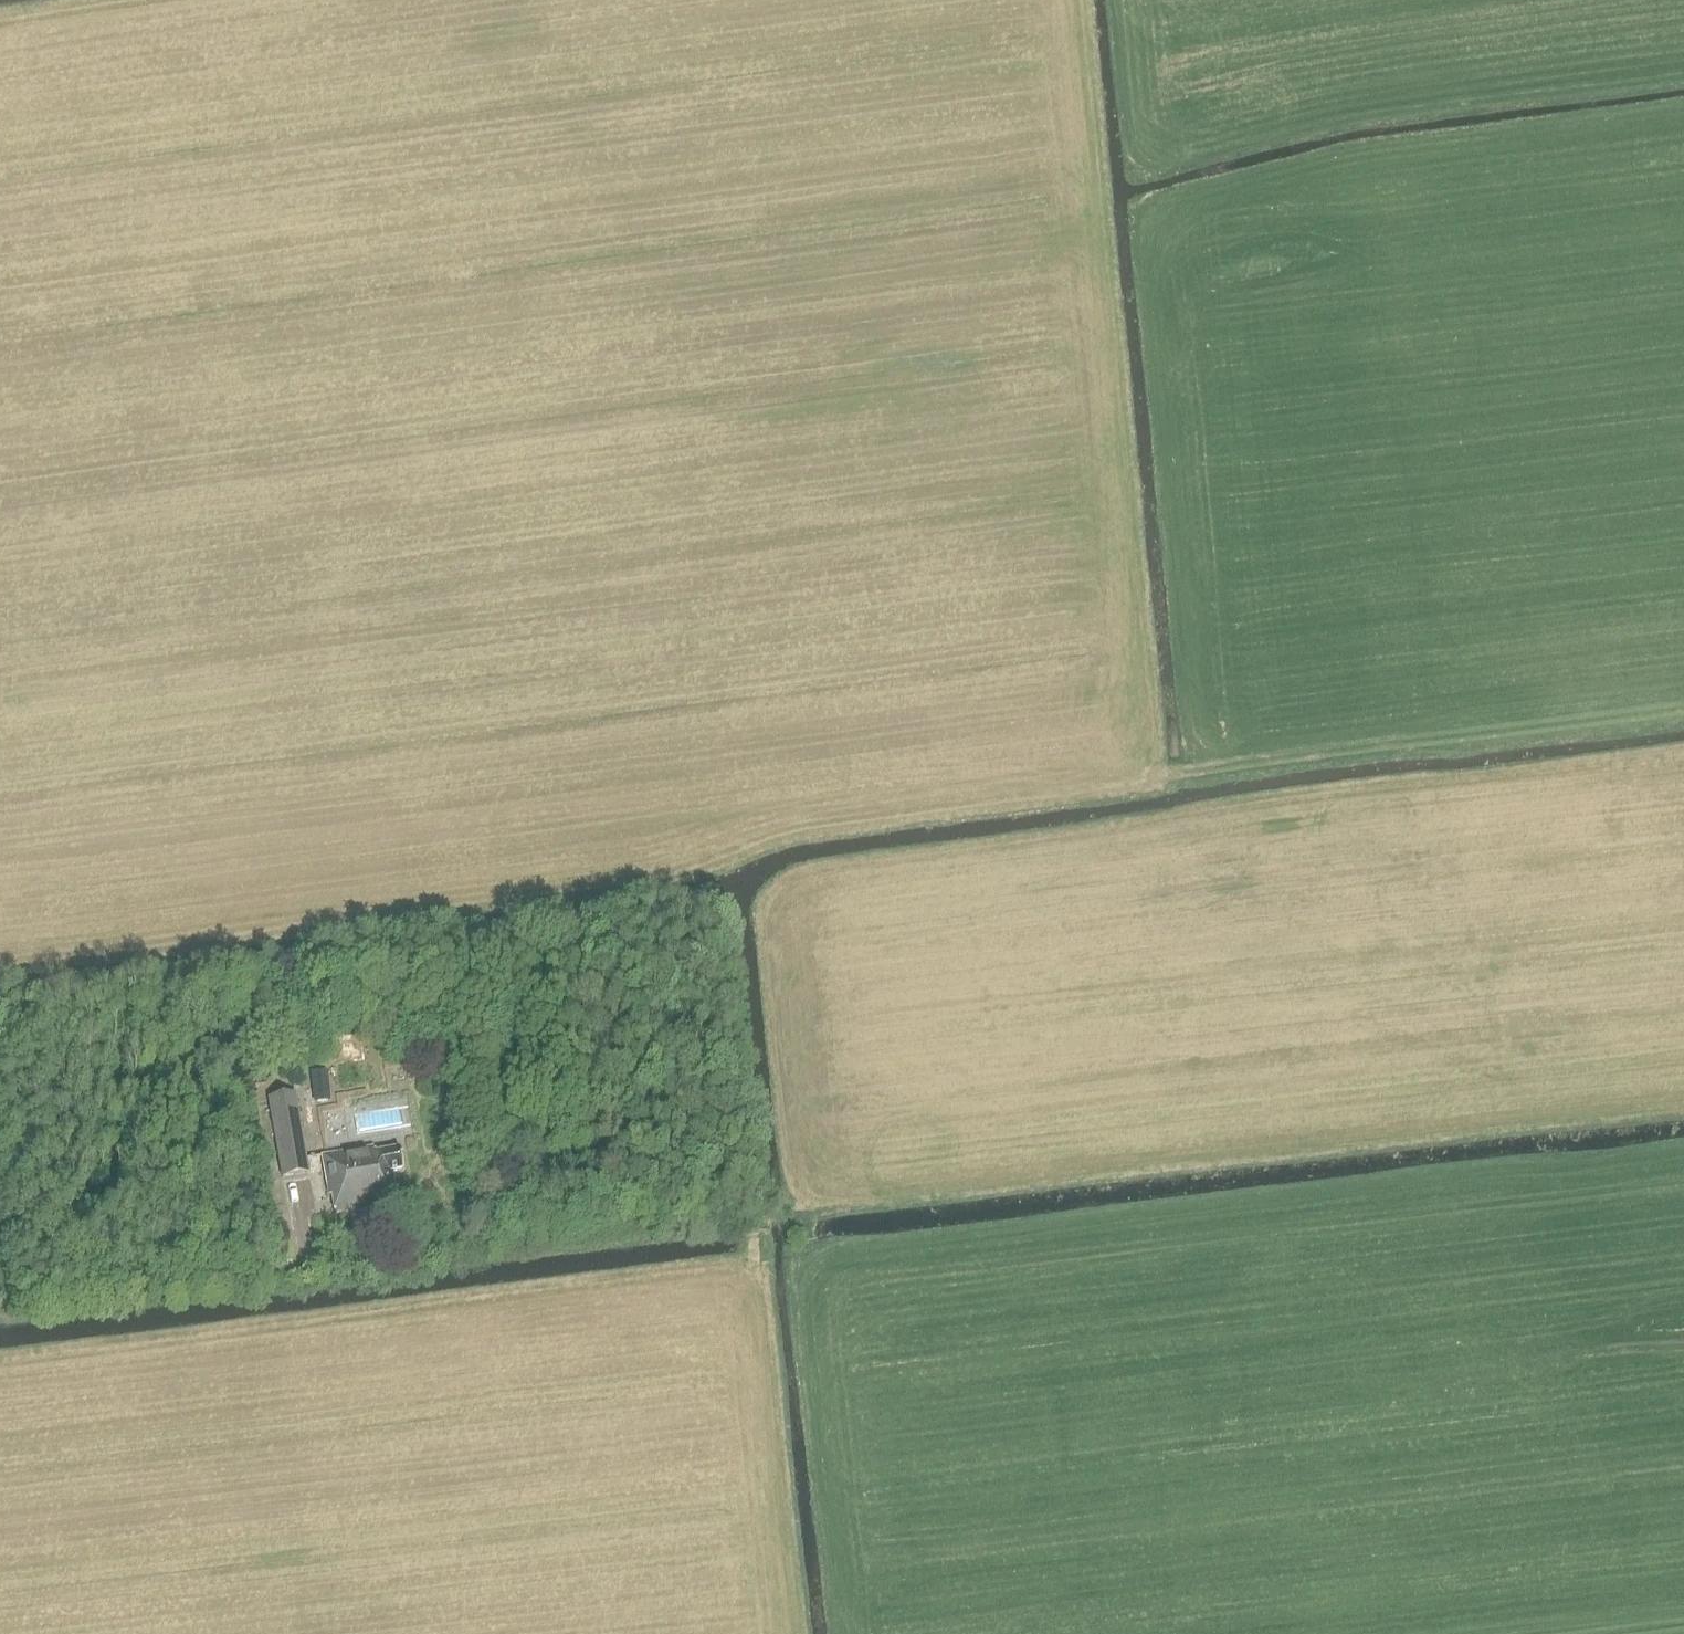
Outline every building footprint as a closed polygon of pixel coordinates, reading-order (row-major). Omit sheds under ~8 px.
[(329,1102),(326,1070),(312,1072),(315,1103),(329,1102)] [(270,1100),(283,1178),(309,1174),(296,1096),(270,1100)] [(374,1149),(323,1157),(329,1194),(331,1194),(334,1213),(398,1202),(393,1172),(404,1170),(400,1150),(375,1154),(374,1149)]
